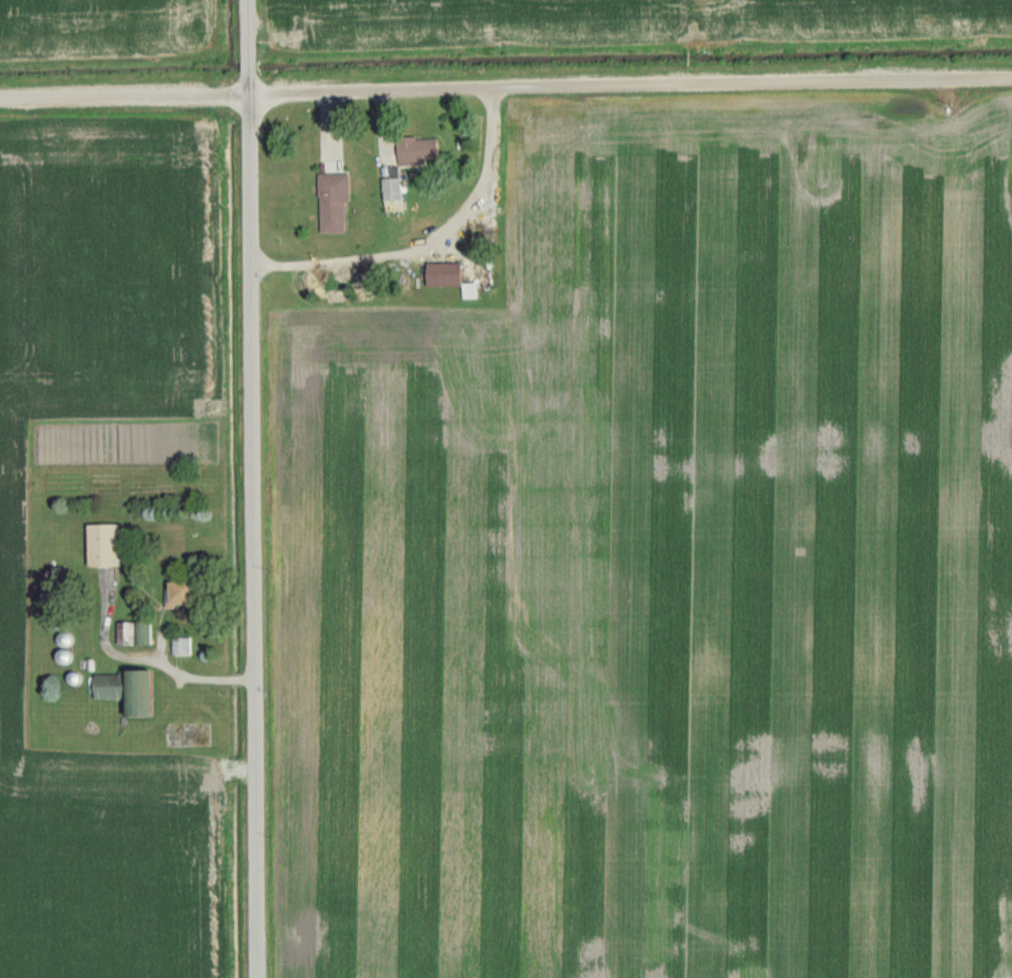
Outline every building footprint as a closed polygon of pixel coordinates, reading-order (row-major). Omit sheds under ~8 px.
[(397,141),(398,166),(424,165),(423,154),(431,154),(430,140),(397,141)] [(349,232),(348,174),(319,174),(321,233),(349,232)] [(401,197),(401,178),(383,178),(383,197),(401,197)] [(429,264),(429,286),(463,286),(463,299),(478,299),(478,283),(463,283),(463,264),(429,264)] [(119,567),(118,525),(89,526),(90,568),(119,567)] [(189,638),(172,638),(172,655),(190,654),(189,638)]
